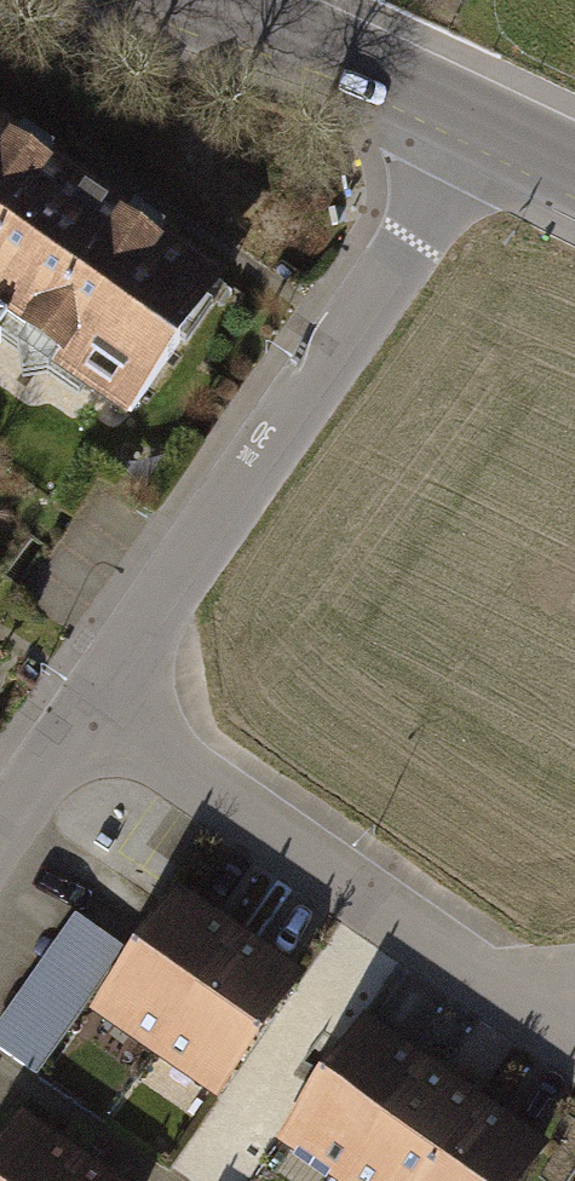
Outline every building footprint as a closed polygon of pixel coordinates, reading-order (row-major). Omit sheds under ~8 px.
[(0,134),(0,339),(133,433),(230,296),(97,203),(0,134)] [(234,938),(176,897),(102,1005),(161,1046),(234,938)] [(41,1069),(136,943),(87,907),(0,1024),(0,1038),(41,1069)] [(293,980),(234,938),(161,1046),(221,1086),(293,980)] [(421,1069),(362,1028),(288,1133),(346,1174),(421,1069)] [(421,1069),(346,1174),(356,1180),(428,1180),(479,1109),(421,1069)] [(479,1109),(428,1180),(516,1180),(538,1150),(479,1109)] [(19,1122),(0,1150),(0,1180),(66,1180),(78,1163),(19,1122)] [(78,1163),(66,1180),(104,1180),(78,1163)]
